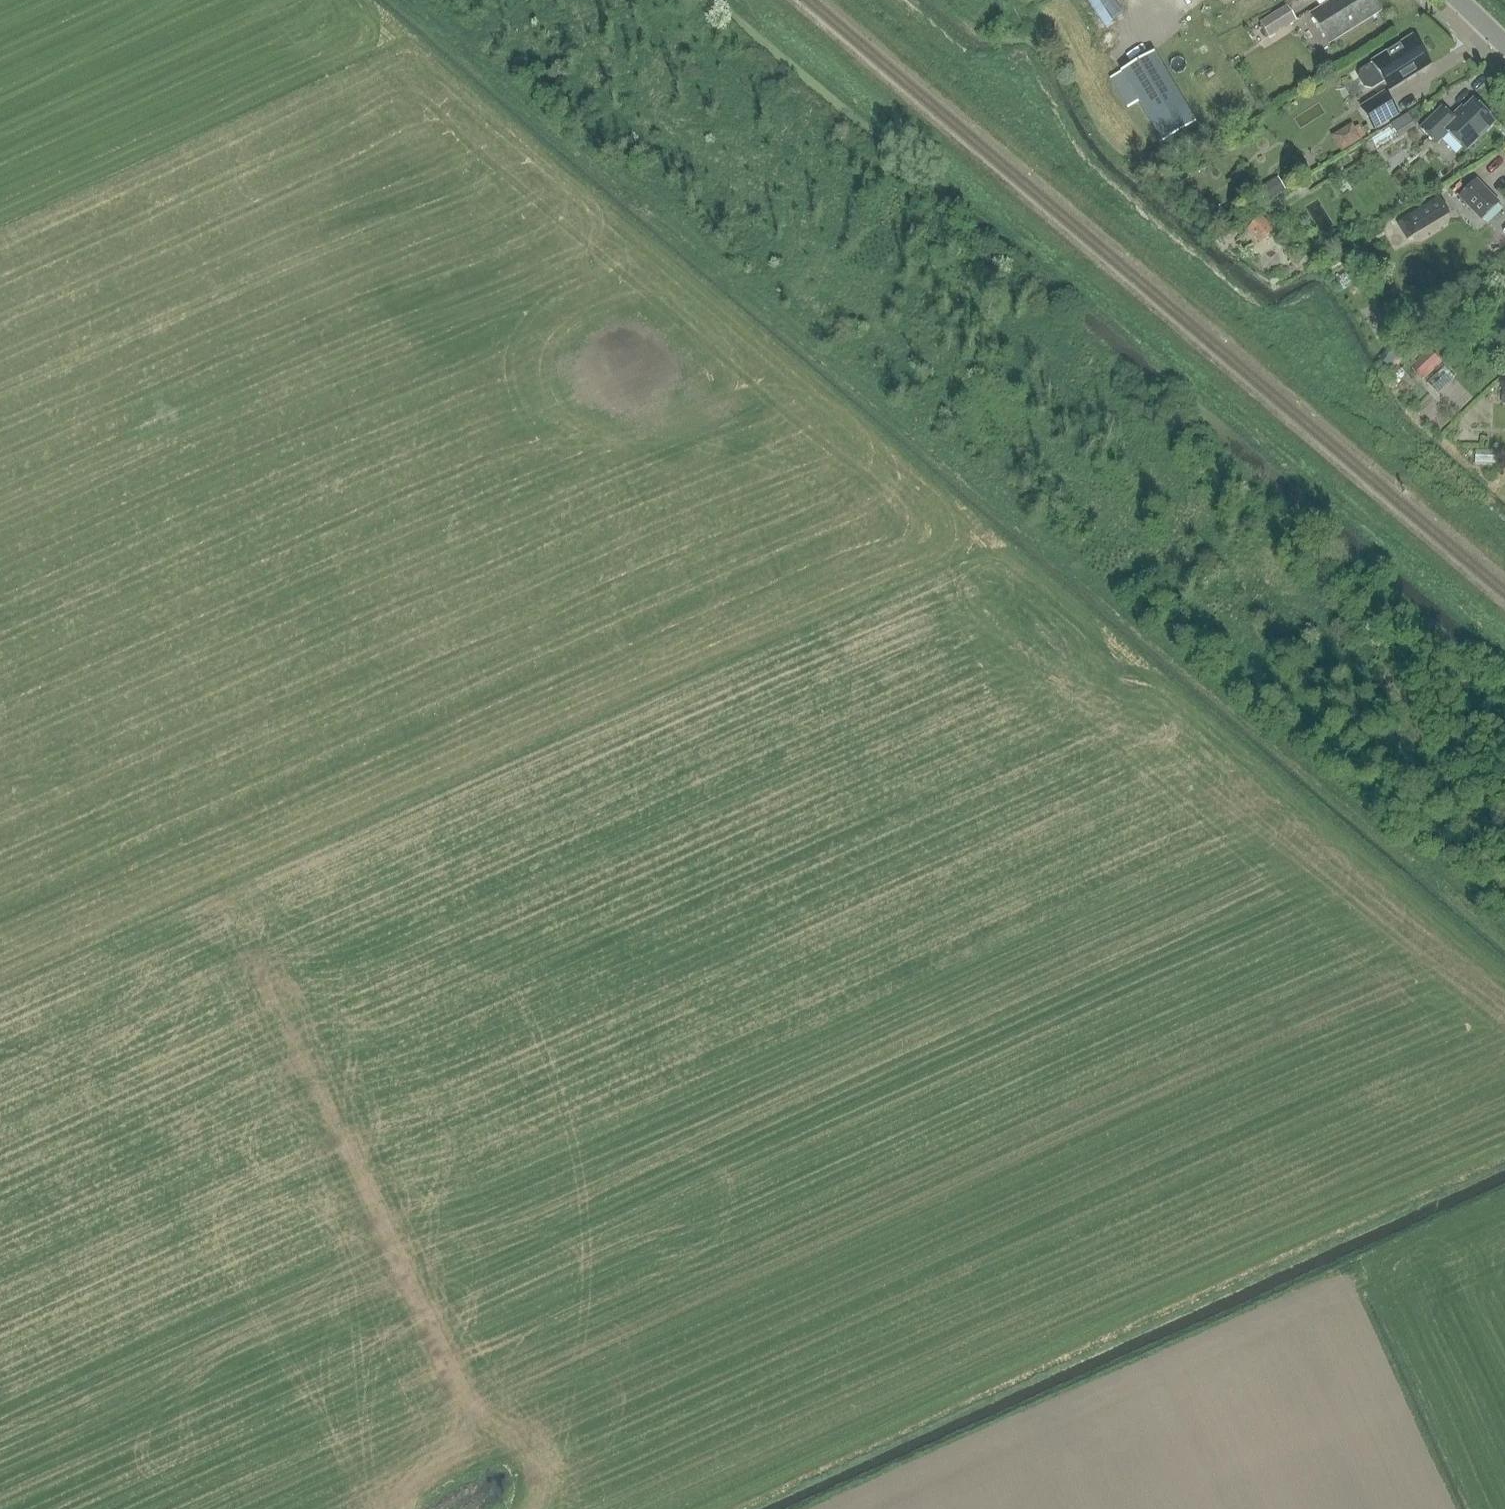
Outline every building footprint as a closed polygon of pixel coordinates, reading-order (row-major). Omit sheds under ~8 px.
[(1379,11),(1372,0),(1335,0),(1311,15),(1329,43),(1379,11)] [(1287,7),(1259,24),(1268,39),(1296,22),(1287,7)] [(1390,90),(1430,65),(1412,37),(1372,62),(1373,63),(1360,71),(1358,79),(1364,89),(1372,90),(1385,82),(1390,90)] [(1195,124),(1154,54),(1111,79),(1129,110),(1139,105),(1162,144),(1195,124)] [(1374,130),(1398,115),(1384,93),(1360,108),(1374,130)] [(1495,123),(1473,100),(1456,116),(1454,114),(1451,117),(1442,108),(1420,129),(1436,145),(1447,133),(1465,152),(1495,123)] [(1399,138),(1418,126),(1410,113),(1391,126),(1399,138)] [(1183,171),(1173,178),(1178,186),(1188,178),(1183,171)] [(1278,178),(1267,184),(1275,197),(1286,191),(1278,178)] [(1481,220),(1498,203),(1476,180),(1459,197),(1481,220)] [(1418,213),(1402,222),(1411,236),(1426,226),(1418,213)] [(1260,215),(1246,231),(1261,244),(1275,229),(1260,215)] [(1391,343),(1380,360),(1390,367),(1401,349),(1391,343)] [(1430,351),(1411,367),(1418,376),(1422,380),(1441,363),(1430,351)] [(1408,364),(1402,370),(1412,381),(1418,376),(1411,367),(1408,364)] [(1475,451),(1475,462),(1495,463),(1496,452),(1475,451)]
